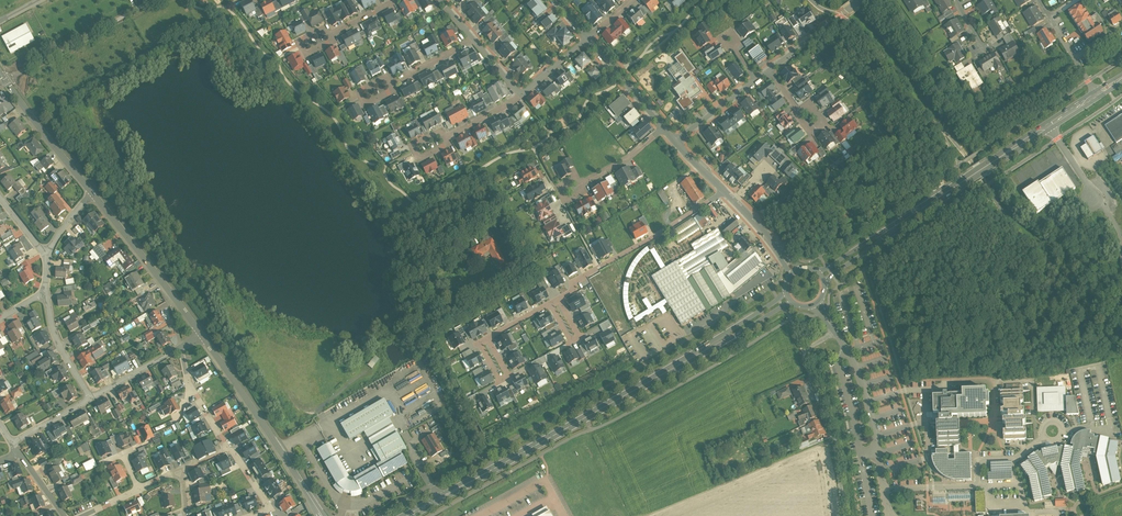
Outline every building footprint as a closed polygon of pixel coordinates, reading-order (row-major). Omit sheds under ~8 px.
[(250,0),(241,5),(247,16),(254,12),(255,11),(255,10),(250,0)] [(365,9),(376,3),(374,0),(360,0),(365,9)] [(419,1),(424,10),(432,6),(429,0),(420,0),(419,1)] [(538,0),(535,0),(533,2),(529,5),(527,7),(528,6),(533,12),(532,13),(542,5),(538,0)] [(598,3),(602,7),(601,8),(603,9),(604,10),(607,13),(615,7),(609,0),(602,0),(598,3)] [(643,2),(645,6),(649,10),(650,11),(653,8),(653,9),(656,7),(655,6),(658,4),(655,0),(646,0),(643,2)] [(669,1),(676,9),(679,6),(680,6),(682,4),(682,3),(684,2),(683,0),(669,0),(669,1)] [(905,1),(910,9),(911,8),(913,12),(924,6),(920,0),(906,0),(905,1)] [(924,7),(928,13),(933,10),(927,0),(926,0),(929,4),(924,7)] [(940,9),(942,8),(944,12),(950,9),(952,8),(950,4),(950,1),(948,0),(935,0),(940,9)] [(978,6),(983,15),(989,12),(992,16),(994,14),(997,12),(990,0),(989,0),(988,1),(978,6)] [(351,2),(351,1),(344,5),(350,17),(357,13),(355,9),(351,2)] [(408,1),(400,6),(402,10),(401,12),(403,12),(406,17),(414,12),(413,12),(411,7),(408,1)] [(269,2),(261,6),(266,16),(274,11),(271,4),(269,2)] [(278,4),(276,2),(271,4),(274,11),(275,13),(281,10),(278,4)] [(600,10),(593,2),(590,5),(591,7),(592,6),(597,12),(600,10)] [(476,5),(475,4),(472,6),(466,11),(471,18),(480,10),(476,5)] [(1092,21),(1081,4),(1069,12),(1080,29),(1080,28),(1083,33),(1088,42),(1103,33),(1098,24),(1094,26),(1091,21),(1092,21)] [(350,17),(344,5),(337,9),(341,17),(343,20),(350,17)] [(542,5),(532,13),(533,12),(538,18),(537,19),(539,17),(543,14),(543,13),(547,11),(542,5)] [(591,7),(583,13),(585,16),(587,18),(588,18),(593,25),(602,18),(597,12),(592,6),(591,7)] [(643,8),(641,6),(637,10),(643,17),(648,13),(647,12),(643,8)] [(1035,7),(1024,13),(1032,27),(1043,21),(1035,7)] [(263,17),(258,8),(255,10),(255,11),(254,12),(258,19),(263,17)] [(636,9),(633,11),(632,11),(630,13),(627,16),(635,26),(635,25),(644,18),(643,17),(637,10),(636,8),(636,9)] [(950,9),(944,12),(946,14),(944,15),(946,18),(953,14),(950,9)] [(391,10),(383,15),(388,24),(394,21),(396,20),(394,16),(391,10)] [(480,10),(471,18),(477,24),(482,20),(486,17),(486,16),(480,10)] [(803,11),(799,14),(800,15),(797,17),(796,18),(800,24),(802,27),(814,19),(808,10),(804,12),(803,11)] [(334,11),(327,14),(326,14),(329,19),(333,26),(340,22),(338,18),(334,11)] [(1116,11),(1108,16),(1110,18),(1109,19),(1110,20),(1113,25),(1114,26),(1117,24),(1116,23),(1121,20),(1118,14),(1117,14),(1116,11)] [(309,16),(307,17),(308,20),(312,28),(323,22),(317,12),(309,16)] [(489,13),(486,16),(486,17),(482,20),(485,23),(492,17),(489,13)] [(403,22),(399,14),(394,16),(396,20),(394,21),(396,25),(403,22)] [(777,20),(774,15),(769,18),(772,24),(777,20)] [(552,16),(548,19),(544,23),(541,25),(542,24),(546,30),(545,30),(546,31),(553,24),(556,21),(552,16)] [(794,16),(788,20),(794,28),(800,24),(796,18),(794,16)] [(492,17),(485,23),(488,27),(492,24),(496,21),(492,17)] [(790,26),(785,18),(775,24),(784,37),(787,41),(795,36),(789,27),(790,26)] [(375,19),(365,24),(367,29),(369,34),(370,33),(380,28),(375,19)] [(747,19),(739,25),(742,29),(749,23),(747,19)] [(999,19),(989,25),(992,30),(993,29),(997,36),(996,36),(996,37),(1003,33),(1006,31),(1005,29),(999,19)] [(625,24),(621,20),(615,25),(616,27),(622,33),(622,34),(629,29),(628,28),(628,27),(626,24),(625,24)] [(957,20),(945,27),(952,39),(957,36),(964,32),(957,20)] [(300,21),(289,27),(295,37),(306,31),(300,21)] [(710,32),(705,23),(698,27),(702,33),(703,32),(705,35),(710,32)] [(742,29),(739,31),(745,38),(750,34),(754,31),(751,28),(753,26),(749,23),(742,29)] [(1,37),(10,53),(34,39),(25,24),(1,37)] [(492,24),(488,27),(483,31),(486,34),(485,35),(488,38),(497,30),(494,26),(492,24)] [(458,33),(452,25),(446,28),(449,33),(452,32),(454,35),(458,33)] [(622,33),(616,27),(613,29),(619,36),(622,33)] [(1009,27),(1005,29),(1006,31),(1003,33),(1005,37),(1010,34),(1012,33),(1009,27)] [(1034,27),(1027,32),(1029,36),(1032,34),(1037,31),(1034,27)] [(554,28),(547,34),(553,42),(557,39),(556,37),(559,34),(554,28)] [(369,34),(367,29),(363,31),(365,35),(368,39),(372,37),(370,33),(369,34)] [(619,36),(613,29),(610,32),(616,38),(619,36)] [(1037,31),(1032,34),(1035,38),(1038,36),(1037,35),(1042,32),(1040,29),(1037,31)] [(1042,32),(1037,35),(1038,36),(1042,43),(1044,42),(1047,48),(1053,45),(1052,43),(1056,41),(1051,33),(1049,34),(1046,29),(1042,32)] [(356,30),(351,33),(350,32),(348,33),(354,44),(361,40),(356,30)] [(497,30),(488,38),(490,41),(491,40),(494,43),(499,39),(502,36),(500,33),(497,30)] [(572,39),(564,30),(559,34),(556,37),(557,39),(563,46),(572,39)] [(610,32),(609,30),(602,35),(606,40),(606,41),(608,43),(609,44),(610,45),(617,39),(616,38),(610,32)] [(449,33),(441,37),(446,47),(452,44),(453,43),(457,41),(454,35),(452,32),(449,33)] [(506,32),(502,36),(499,39),(502,43),(508,38),(509,36),(506,32)] [(702,33),(694,37),(701,47),(709,42),(707,39),(707,38),(705,35),(703,32),(702,33)] [(287,35),(286,35),(285,33),(276,37),(278,41),(277,42),(279,45),(280,44),(282,48),(289,45),(291,44),(287,37),(288,36),(287,35)] [(354,44),(348,33),(346,34),(347,35),(342,38),(347,48),(354,44)] [(782,38),(779,34),(775,37),(775,38),(776,37),(781,45),(784,43),(782,38)] [(1005,37),(1003,39),(1006,44),(1014,40),(1010,34),(1005,37)] [(440,44),(435,35),(428,39),(431,43),(432,42),(435,47),(440,44)] [(957,36),(952,39),(950,40),(952,44),(953,43),(960,40),(957,36)] [(775,38),(766,44),(772,53),(782,46),(781,45),(776,37),(775,38)] [(502,43),(500,44),(503,48),(508,44),(509,45),(512,42),(508,38),(502,43)] [(751,38),(743,43),(747,48),(754,43),(751,38)] [(960,40),(953,43),(955,46),(958,44),(960,48),(963,46),(960,40)] [(431,43),(423,47),(428,57),(437,51),(435,47),(432,42),(431,43)] [(417,43),(410,46),(413,52),(415,51),(416,53),(421,50),(417,43)] [(1013,43),(1000,51),(1006,61),(1019,54),(1013,43)] [(509,45),(508,44),(503,48),(500,51),(506,59),(514,51),(509,45)] [(955,46),(953,48),(954,48),(946,53),(950,61),(954,59),(956,63),(966,57),(960,48),(958,44),(955,46)] [(289,45),(282,48),(280,49),(283,53),(291,49),(289,45)] [(710,46),(703,51),(706,55),(708,54),(707,53),(713,50),(710,46)] [(713,50),(707,53),(708,54),(712,60),(722,53),(718,47),(713,50)] [(764,53),(759,47),(749,54),(758,66),(768,58),(764,54),(763,53),(764,53)] [(335,48),(326,52),(331,61),(337,58),(340,56),(338,53),(335,48)] [(475,56),(472,50),(467,52),(466,52),(465,52),(464,53),(470,64),(477,60),(475,56)] [(346,59),(342,51),(338,53),(340,56),(337,58),(340,63),(346,59)] [(413,52),(405,56),(411,66),(420,61),(416,53),(415,51),(413,52)] [(470,64),(464,53),(463,54),(458,57),(461,63),(464,68),(464,67),(470,64)] [(400,54),(393,58),(395,62),(397,61),(400,65),(405,63),(400,54)] [(591,63),(583,54),(575,61),(582,70),(591,63)] [(994,54),(979,63),(982,67),(985,72),(992,67),(991,66),(994,64),(997,70),(1002,67),(994,54)] [(321,55),(312,60),(316,69),(325,64),(321,55)] [(297,56),(288,61),(294,71),(302,66),(301,63),(299,59),(297,56)] [(385,67),(380,58),(376,60),(380,68),(380,69),(385,67)] [(520,61),(514,66),(516,70),(515,70),(518,73),(519,73),(521,76),(532,67),(528,63),(526,64),(522,59),(520,61)] [(395,62),(388,66),(393,75),(403,70),(400,65),(397,61),(395,62)] [(372,62),(366,65),(372,77),(381,72),(379,68),(378,66),(375,67),(372,62)] [(449,65),(449,63),(447,64),(445,65),(443,66),(444,67),(441,69),(446,78),(447,77),(448,78),(456,73),(453,69),(455,68),(454,66),(452,63),(449,65)] [(691,78),(684,69),(683,68),(682,69),(678,63),(667,71),(677,84),(671,88),(680,99),(682,98),(686,95),(691,102),(702,93),(695,84),(693,83),(695,82),(692,79),(691,80),(690,78),(691,78)] [(743,75),(736,64),(729,70),(731,72),(736,80),(743,75)] [(962,64),(955,68),(958,74),(965,70),(962,64)] [(308,68),(307,66),(303,68),(308,76),(312,74),(308,68)] [(317,75),(312,66),(308,68),(312,74),(314,77),(317,75)] [(965,70),(958,74),(962,81),(964,80),(964,81),(966,80),(966,79),(967,78),(973,89),(982,84),(971,66),(965,70)] [(595,67),(587,73),(592,79),(600,73),(595,67)] [(791,67),(782,74),(783,76),(782,77),(786,81),(787,81),(789,83),(792,81),(798,77),(797,76),(796,75),(797,74),(794,70),(793,71),(791,67)] [(985,72),(982,67),(978,70),(982,78),(987,75),(985,72)] [(446,78),(441,69),(437,71),(442,80),(446,78)] [(359,70),(351,74),(357,85),(365,81),(363,78),(361,73),(359,70)] [(429,71),(419,77),(424,87),(427,86),(428,86),(432,84),(432,83),(435,82),(435,81),(431,74),(429,71)] [(437,71),(431,74),(435,81),(437,80),(438,82),(442,80),(437,71)] [(565,76),(561,71),(554,77),(558,81),(557,83),(558,84),(560,84),(561,86),(568,80),(565,76)] [(575,80),(568,72),(565,76),(568,80),(571,83),(575,80)] [(798,77),(792,81),(795,84),(803,78),(800,74),(797,76),(798,77)] [(803,78),(795,84),(798,88),(805,83),(807,85),(811,82),(806,76),(803,78)] [(729,85),(723,77),(713,84),(717,90),(718,90),(720,92),(723,90),(724,92),(728,88),(727,87),(729,85)] [(352,88),(347,80),(343,82),(346,88),(347,90),(352,88)] [(412,85),(411,82),(406,84),(403,86),(400,88),(405,98),(416,92),(412,85)] [(423,91),(418,82),(412,85),(416,92),(417,94),(423,91)] [(495,87),(502,98),(506,96),(507,97),(510,95),(507,89),(504,90),(501,83),(495,86),(495,87)] [(548,83),(545,85),(545,84),(543,86),(543,87),(540,89),(547,97),(554,92),(555,91),(551,87),(548,83)] [(713,84),(712,83),(707,87),(708,87),(707,88),(712,94),(712,93),(713,94),(717,90),(713,84)] [(770,83),(765,87),(764,87),(762,88),(762,89),(760,91),(765,97),(766,96),(773,91),(773,90),(773,89),(774,88),(770,83)] [(798,88),(794,91),(801,100),(812,91),(807,85),(805,83),(798,88)] [(560,92),(554,84),(551,87),(555,91),(554,92),(556,95),(560,92)] [(502,98),(495,87),(489,91),(490,94),(492,96),(495,102),(495,103),(499,101),(499,100),(502,98)] [(825,87),(817,92),(820,96),(826,92),(828,90),(825,87)] [(346,88),(344,88),(334,94),(339,103),(349,98),(348,96),(349,96),(347,93),(345,91),(347,90),(346,88)] [(773,91),(766,96),(769,100),(776,95),(773,91)] [(820,96),(816,99),(819,102),(818,102),(820,105),(821,105),(823,108),(828,104),(829,104),(831,102),(832,101),(829,98),(830,97),(826,92),(820,96)] [(537,97),(534,94),(527,100),(534,108),(539,103),(541,102),(537,97)] [(547,102),(540,94),(537,97),(541,102),(539,103),(541,106),(547,102)] [(776,95),(769,100),(771,103),(779,98),(776,95)] [(396,97),(393,99),(393,98),(389,100),(389,101),(386,103),(390,112),(394,110),(394,111),(399,109),(398,108),(401,106),(396,97)] [(629,105),(623,97),(614,105),(610,108),(610,109),(612,112),(611,113),(613,112),(616,116),(617,116),(621,112),(629,105)] [(755,105),(749,98),(741,104),(750,116),(758,110),(755,105)] [(771,103),(770,104),(775,111),(777,110),(778,110),(780,108),(780,107),(785,104),(781,98),(781,99),(779,99),(779,98),(771,103)] [(480,100),(476,102),(476,101),(471,104),(476,113),(480,111),(485,109),(484,106),(486,105),(484,101),(483,99),(481,100),(480,100)] [(763,110),(758,103),(755,105),(758,110),(760,112),(763,110)] [(834,109),(828,113),(830,116),(829,117),(832,120),(832,119),(834,122),(838,119),(838,120),(841,118),(841,117),(845,114),(845,113),(847,112),(844,108),(842,109),(840,106),(839,105),(834,109)] [(388,115),(384,106),(378,109),(383,118),(388,115)] [(465,112),(462,106),(454,110),(460,122),(462,121),(461,120),(468,117),(465,112)] [(526,113),(520,106),(517,109),(516,108),(513,110),(513,111),(511,113),(513,116),(518,121),(524,116),(523,115),(526,113)] [(363,116),(358,107),(355,109),(353,108),(347,112),(349,115),(350,115),(354,121),(363,116)] [(378,109),(377,107),(368,112),(374,123),(378,121),(378,122),(384,119),(383,118),(378,109)] [(739,112),(736,108),(730,113),(732,116),(737,123),(741,120),(741,119),(743,117),(742,116),(742,115),(740,112),(739,112)] [(454,110),(447,114),(450,121),(452,125),(459,121),(459,122),(460,122),(454,110)] [(634,110),(623,118),(624,119),(630,126),(640,117),(634,110)] [(12,112),(5,117),(8,121),(9,119),(14,115),(12,112)] [(434,113),(428,116),(433,126),(440,123),(438,119),(436,115),(435,113),(434,113)] [(779,121),(779,122),(781,124),(780,124),(783,128),(783,127),(785,129),(785,130),(794,123),(793,123),(791,120),(792,120),(790,117),(789,117),(788,115),(782,119),(779,121)] [(1105,126),(1117,143),(1121,140),(1121,115),(1105,126)] [(433,126),(428,116),(421,120),(425,126),(427,130),(433,126)] [(507,120),(504,116),(497,120),(497,118),(496,118),(503,130),(510,126),(507,120)] [(518,121),(513,116),(510,118),(513,124),(514,126),(515,128),(521,125),(518,121)] [(737,123),(732,116),(729,118),(734,125),(737,123)] [(496,118),(489,122),(491,127),(494,132),(495,132),(502,129),(502,130),(503,130),(496,118)] [(726,120),(724,118),(718,122),(720,126),(720,127),(722,130),(723,130),(724,131),(726,130),(728,130),(731,127),(726,120)] [(734,125),(729,118),(726,120),(731,127),(734,125)] [(8,121),(3,125),(5,128),(12,122),(9,119),(8,121)] [(26,130),(18,119),(9,126),(18,137),(26,130)] [(849,119),(840,126),(843,131),(841,132),(845,136),(846,135),(847,135),(851,133),(854,130),(856,128),(855,127),(852,123),(849,119)] [(637,127),(635,125),(629,131),(637,141),(651,130),(644,122),(637,127)] [(415,125),(407,130),(412,139),(420,135),(417,129),(415,125)] [(482,126),(474,130),(479,140),(487,136),(487,135),(485,131),(482,126)] [(713,127),(704,134),(707,138),(706,138),(709,142),(709,141),(710,142),(712,145),(715,144),(721,139),(719,136),(719,135),(717,132),(716,132),(713,127)] [(792,129),(785,135),(788,138),(790,137),(789,137),(795,132),(792,129)] [(795,132),(789,137),(790,137),(794,143),(797,142),(800,140),(800,139),(804,136),(799,129),(795,132)] [(827,132),(819,138),(826,149),(834,143),(835,142),(832,139),(828,134),(827,132)] [(841,132),(836,135),(836,136),(835,137),(840,143),(841,142),(846,139),(845,136),(841,132)] [(397,139),(395,135),(387,139),(389,143),(387,144),(390,149),(391,148),(393,152),(402,147),(400,144),(400,143),(398,138),(397,139)] [(466,135),(462,137),(462,136),(459,138),(456,140),(461,150),(465,148),(465,149),(471,146),(472,145),(469,139),(466,135)] [(478,145),(473,137),(469,139),(472,145),(471,146),(472,148),(478,145)] [(1102,151),(1094,137),(1085,142),(1094,156),(1102,151)] [(34,139),(26,145),(35,157),(43,150),(34,139)] [(22,142),(16,146),(20,151),(25,146),(22,142)] [(712,145),(710,142),(707,145),(711,151),(717,146),(715,144),(712,145)] [(1121,151),(1117,143),(1111,147),(1116,155),(1121,151)] [(812,144),(807,148),(806,147),(805,148),(812,158),(819,153),(817,151),(812,144)] [(798,145),(791,150),(795,156),(798,153),(802,150),(798,145)] [(782,154),(774,146),(770,150),(772,152),(769,155),(775,161),(782,154)] [(764,150),(761,148),(756,148),(751,153),(759,162),(765,156),(767,158),(769,155),(772,152),(770,150),(767,147),(764,150)] [(802,150),(798,153),(805,162),(810,159),(811,159),(812,158),(805,148),(802,150)] [(821,148),(817,151),(819,153),(822,158),(827,155),(821,148)] [(451,150),(442,155),(446,164),(455,160),(456,160),(453,155),(451,150)] [(399,151),(390,155),(393,160),(401,155),(399,151)] [(49,156),(41,162),(46,169),(54,163),(49,156)] [(569,159),(562,163),(564,166),(566,165),(569,169),(574,167),(574,166),(570,158),(569,159)] [(433,160),(422,166),(426,174),(430,172),(430,173),(434,171),(433,170),(437,169),(433,160)] [(724,170),(730,164),(727,160),(720,166),(724,170)] [(781,168),(789,176),(796,168),(789,160),(781,168)] [(406,162),(397,167),(401,173),(405,171),(404,169),(409,167),(406,162)] [(0,171),(0,173),(1,174),(10,171),(7,165),(4,167),(5,168),(0,171)] [(409,167),(404,169),(405,171),(406,174),(405,174),(407,178),(408,177),(410,181),(419,176),(417,172),(418,172),(416,168),(415,169),(413,165),(409,167)] [(564,166),(557,170),(561,179),(571,173),(569,169),(566,165),(564,166)] [(737,170),(731,165),(724,173),(725,174),(724,175),(726,178),(727,177),(729,178),(737,170)] [(638,167),(631,171),(634,176),(636,179),(642,176),(638,167)] [(529,169),(520,174),(522,177),(517,180),(520,185),(525,182),(525,184),(529,182),(533,179),(537,177),(532,168),(531,168),(529,169)] [(620,172),(616,175),(623,187),(627,185),(627,186),(632,183),(629,179),(634,176),(631,171),(630,172),(628,168),(624,170),(624,171),(621,173),(620,172)] [(1062,169),(1039,184),(1038,182),(1023,193),(1037,214),(1076,189),(1062,169)] [(737,170),(729,178),(730,180),(729,181),(732,184),(734,182),(735,184),(743,176),(737,170)] [(56,171),(50,176),(53,179),(59,174),(56,171)] [(71,183),(63,172),(59,175),(59,174),(53,179),(57,184),(59,182),(64,188),(71,183)] [(783,184),(774,175),(767,183),(776,191),(783,184)] [(10,176),(2,183),(8,191),(13,186),(15,189),(20,185),(18,182),(16,184),(10,176)] [(616,183),(611,176),(605,179),(607,182),(610,186),(616,183)] [(690,177),(680,184),(694,204),(704,197),(690,177)] [(541,182),(526,191),(527,194),(526,195),(529,201),(534,198),(534,199),(539,196),(539,195),(542,194),(540,191),(545,189),(541,182)] [(607,182),(600,185),(600,186),(599,187),(598,186),(591,190),(595,196),(598,203),(605,199),(605,198),(607,197),(607,198),(614,194),(610,186),(607,182)] [(58,191),(52,183),(46,188),(52,195),(58,191)] [(752,192),(749,195),(756,201),(759,198),(760,199),(763,196),(762,195),(765,192),(758,185),(754,189),(752,192)] [(669,201),(662,190),(657,193),(664,204),(669,201)] [(549,195),(541,199),(543,204),(545,203),(544,201),(551,198),(549,195)] [(55,196),(50,200),(55,205),(51,208),(52,208),(55,212),(54,213),(54,214),(56,217),(57,217),(58,216),(65,210),(60,204),(61,203),(55,196)] [(595,196),(592,198),(595,205),(597,208),(600,206),(598,203),(595,196)] [(592,198),(585,201),(588,207),(590,206),(591,208),(595,205),(592,198)] [(585,201),(582,203),(578,205),(575,207),(580,217),(583,215),(584,217),(585,217),(586,217),(588,216),(588,215),(588,214),(588,212),(590,211),(588,207),(585,201)] [(549,210),(548,207),(545,203),(543,204),(535,208),(537,212),(536,213),(538,216),(539,216),(541,220),(542,219),(546,227),(546,228),(547,231),(546,231),(550,238),(548,239),(550,242),(554,240),(553,239),(557,236),(559,237),(561,236),(561,235),(563,236),(565,234),(563,230),(561,231),(560,229),(558,227),(559,226),(558,226),(556,222),(558,221),(554,215),(553,213),(551,214),(549,210),(550,210),(550,209),(549,210)] [(47,213),(39,204),(35,208),(37,210),(32,214),(38,221),(35,224),(42,232),(49,227),(45,221),(46,220),(42,216),(47,213)] [(708,207),(714,218),(717,217),(710,206),(708,207)] [(105,226),(94,213),(83,222),(87,227),(89,225),(96,233),(105,226)] [(702,213),(670,231),(677,243),(709,225),(702,213)] [(485,224),(481,216),(476,219),(480,227),(485,224)] [(733,219),(720,230),(725,236),(738,225),(733,219)] [(641,223),(630,229),(636,240),(647,234),(641,223)] [(0,226),(0,245),(2,244),(4,247),(16,240),(10,231),(8,232),(6,230),(4,229),(3,229),(1,227),(0,226)] [(84,233),(78,226),(75,228),(79,233),(81,235),(84,233)] [(486,229),(480,233),(483,239),(489,236),(486,229)] [(694,251),(679,260),(683,266),(653,284),(668,309),(671,306),(675,312),(698,298),(687,280),(711,265),(713,264),(709,258),(728,247),(717,229),(691,245),(694,251)] [(427,234),(420,237),(419,236),(416,238),(419,244),(429,239),(427,234)] [(489,236),(483,239),(486,243),(478,248),(477,247),(471,251),(473,254),(471,255),(472,256),(474,255),(477,261),(483,257),(481,254),(489,250),(500,269),(507,265),(500,254),(489,236)] [(77,244),(72,238),(65,244),(68,247),(65,249),(69,254),(71,252),(73,254),(81,248),(77,243),(77,244)] [(745,238),(741,241),(740,240),(740,239),(739,240),(738,240),(738,241),(738,242),(739,243),(736,245),(735,245),(734,246),(738,251),(742,254),(742,255),(750,248),(752,246),(745,238)] [(607,255),(613,252),(606,239),(600,243),(607,255)] [(600,243),(592,247),(600,260),(607,255),(600,243)] [(17,245),(12,248),(14,251),(10,253),(15,261),(15,262),(23,257),(20,251),(20,250),(17,245)] [(108,257),(98,246),(93,250),(102,262),(104,260),(108,257)] [(128,258),(121,248),(108,257),(104,260),(109,267),(115,263),(122,273),(133,265),(130,260),(131,260),(129,258),(128,258)] [(742,254),(737,258),(723,270),(722,271),(718,274),(733,293),(758,273),(755,270),(763,263),(750,248),(742,255),(742,254)] [(576,255),(584,269),(593,264),(585,250),(576,255)] [(23,257),(15,262),(18,266),(26,261),(23,257)] [(727,266),(721,259),(716,263),(722,271),(723,270),(723,269),(727,266)] [(569,277),(577,272),(573,263),(564,268),(569,277)] [(133,265),(122,273),(124,275),(137,268),(134,264),(133,265)] [(711,265),(687,280),(698,298),(675,312),(674,313),(681,325),(733,293),(718,274),(717,275),(711,265)] [(28,268),(23,271),(24,273),(21,276),(26,284),(34,280),(30,274),(31,273),(28,268)] [(64,269),(57,269),(56,278),(66,279),(67,274),(70,275),(70,269),(64,268),(64,269)] [(564,284),(556,271),(547,276),(555,289),(564,284)] [(137,272),(125,279),(128,284),(130,283),(135,291),(144,285),(139,277),(140,277),(137,272)] [(6,278),(1,281),(4,287),(9,284),(6,278)] [(110,283),(104,287),(108,293),(114,289),(110,283)] [(543,287),(533,292),(538,303),(549,297),(543,287)] [(519,294),(521,298),(524,302),(528,300),(524,292),(519,294)] [(566,301),(572,312),(586,304),(580,293),(566,301)] [(143,298),(138,301),(145,312),(156,305),(149,294),(143,298)] [(65,297),(58,298),(59,307),(69,306),(69,301),(72,301),(71,295),(65,296),(65,297)] [(141,295),(130,301),(132,305),(138,301),(143,298),(141,295)] [(521,298),(513,302),(518,313),(527,309),(524,302),(521,298)] [(97,306),(94,301),(89,304),(87,300),(85,301),(87,305),(83,307),(85,312),(97,306)] [(162,318),(158,311),(149,316),(152,322),(150,324),(152,328),(155,326),(155,327),(164,322),(163,321),(164,321),(162,318)] [(503,322),(497,311),(486,318),(492,328),(503,322)] [(536,319),(542,328),(553,322),(548,312),(536,319)] [(577,319),(583,328),(594,322),(589,313),(577,319)] [(37,314),(32,317),(33,320),(27,323),(32,332),(41,327),(36,319),(38,317),(37,314)] [(77,317),(72,320),(66,324),(71,332),(79,327),(77,323),(80,322),(77,317)] [(480,335),(488,330),(481,319),(474,323),(480,335)] [(472,339),(480,335),(474,323),(466,328),(472,339)] [(20,328),(18,325),(13,328),(14,331),(9,335),(14,343),(23,338),(17,330),(20,328)] [(44,329),(35,334),(42,346),(50,341),(44,329)] [(548,338),(553,335),(550,329),(542,334),(545,339),(548,338)] [(600,335),(606,345),(615,340),(609,330),(600,335)] [(454,350),(465,344),(459,332),(448,339),(454,350)] [(553,335),(548,338),(552,347),(564,341),(559,332),(553,335)] [(165,333),(157,337),(162,347),(171,343),(165,333)] [(507,333),(496,339),(502,350),(513,344),(507,333)] [(82,334),(72,340),(78,350),(82,347),(81,345),(86,342),(82,334)] [(593,337),(590,338),(585,341),(585,342),(582,343),(587,352),(590,351),(591,352),(596,349),(596,348),(598,346),(593,337)] [(101,340),(92,345),(94,348),(102,343),(101,340)] [(94,348),(86,354),(89,358),(93,355),(96,360),(104,354),(100,348),(104,346),(102,343),(94,348)] [(580,348),(575,351),(579,358),(580,360),(585,358),(580,348)] [(574,349),(564,353),(569,363),(579,358),(575,351),(574,349)] [(48,354),(44,356),(44,357),(46,359),(45,360),(45,361),(39,364),(43,371),(50,366),(54,364),(58,361),(56,358),(57,356),(56,355),(54,355),(52,351),(48,354)] [(465,358),(470,368),(483,361),(478,351),(465,358)] [(86,354),(86,353),(78,358),(82,364),(81,364),(84,368),(92,363),(89,358),(86,354)] [(517,353),(507,359),(513,370),(523,364),(521,360),(523,359),(521,355),(519,356),(517,353)] [(546,361),(553,373),(564,366),(557,355),(546,361)] [(34,358),(28,362),(32,369),(34,368),(33,366),(37,364),(36,362),(34,358)] [(118,360),(124,371),(130,368),(127,364),(124,358),(121,359),(121,358),(118,360)] [(124,371),(118,360),(117,361),(117,360),(116,361),(118,363),(113,366),(118,375),(124,371)] [(107,361),(101,365),(102,366),(101,366),(104,371),(110,367),(108,364),(107,362),(107,361)] [(13,362),(8,365),(11,370),(16,367),(13,362)] [(203,364),(192,370),(195,376),(207,370),(203,364)] [(528,370),(536,384),(547,378),(539,364),(528,370)] [(172,366),(162,371),(166,377),(167,376),(170,381),(177,376),(172,366)] [(62,367),(54,372),(60,382),(64,380),(65,381),(69,379),(68,378),(68,377),(62,367)] [(100,369),(92,374),(97,384),(106,379),(105,379),(102,373),(100,369)] [(477,376),(482,386),(494,379),(488,369),(477,376)] [(207,370),(195,376),(199,382),(210,376),(207,370)] [(512,381),(517,390),(529,384),(524,374),(512,381)] [(148,375),(138,381),(137,382),(139,386),(140,385),(143,389),(153,383),(148,375)] [(179,379),(171,384),(173,387),(181,383),(179,379)] [(1008,434),(1003,434),(1004,441),(1028,440),(1028,433),(1025,433),(1024,428),(1027,428),(1027,422),(1022,422),(1022,418),(1026,418),(1026,413),(1022,414),(1021,404),(1025,405),(1023,384),(1006,384),(1006,391),(1001,391),(1001,406),(1005,406),(1005,414),(1001,414),(1001,419),(1010,419),(1010,423),(1003,423),(1003,428),(1007,428),(1008,434)] [(71,386),(60,392),(62,395),(64,399),(67,398),(69,402),(77,397),(71,386)] [(128,386),(117,392),(122,401),(128,398),(131,404),(135,402),(135,401),(136,401),(135,399),(128,386)] [(504,387),(494,392),(499,403),(509,398),(506,391),(504,387)] [(19,388),(11,393),(14,399),(23,394),(19,388)] [(788,388),(778,393),(781,399),(791,395),(788,388)] [(804,388),(794,392),(798,401),(801,407),(800,407),(801,407),(810,403),(810,402),(810,403),(807,397),(808,397),(804,388)] [(943,397),(932,397),(933,413),(939,413),(939,422),(936,422),(938,454),(958,454),(958,446),(960,446),(960,422),(952,422),(952,416),(987,415),(987,405),(990,405),(989,394),(985,394),(985,388),(962,389),(962,396),(948,396),(948,393),(943,394),(943,397)] [(1066,388),(1038,389),(1038,413),(1066,412),(1066,388)] [(58,389),(52,393),(55,398),(62,395),(60,392),(58,389)] [(511,389),(506,391),(509,398),(510,399),(515,397),(511,389)] [(403,401),(414,395),(413,393),(402,399),(403,401)] [(493,407),(487,395),(478,400),(484,412),(493,407)] [(1075,397),(1066,397),(1067,415),(1078,415),(1075,397)] [(9,399),(0,404),(4,411),(6,414),(15,410),(9,399)] [(106,399),(96,405),(101,414),(106,412),(105,411),(111,407),(106,399)] [(176,404),(173,400),(165,405),(171,415),(179,410),(176,404)] [(384,400),(340,425),(350,441),(364,433),(389,418),(393,416),(384,400)] [(186,413),(192,409),(190,404),(185,407),(183,416),(186,415),(186,414),(187,414),(186,413)] [(228,410),(224,404),(213,410),(217,417),(222,414),(228,410)] [(152,415),(157,412),(153,406),(149,409),(152,415)] [(812,406),(804,410),(805,412),(797,415),(800,421),(803,420),(804,423),(817,417),(812,406)] [(186,414),(186,415),(191,422),(200,417),(195,408),(192,409),(186,413),(187,414),(186,414)] [(121,417),(117,410),(113,412),(118,419),(121,417)] [(228,410),(222,414),(226,421),(232,418),(233,417),(229,410),(228,410)] [(84,411),(69,420),(74,428),(89,420),(84,411)] [(793,413),(787,415),(790,421),(796,418),(793,413)] [(22,414),(14,419),(20,430),(28,425),(22,414)] [(225,431),(236,425),(232,418),(226,421),(221,424),(225,431)] [(397,433),(389,418),(364,433),(373,447),(397,433)] [(100,430),(95,421),(91,424),(95,430),(97,429),(99,431),(100,430)] [(820,421),(810,425),(810,426),(806,427),(808,433),(808,434),(810,440),(825,434),(826,433),(824,430),(823,430),(820,421)] [(204,422),(197,426),(197,427),(192,430),(194,432),(196,436),(207,431),(205,427),(206,426),(204,422)] [(197,426),(196,423),(188,429),(191,434),(194,432),(192,430),(197,427),(197,426)] [(62,424),(52,430),(57,438),(61,436),(61,434),(66,431),(65,429),(62,424)] [(148,426),(140,430),(143,434),(142,435),(143,437),(145,441),(153,438),(148,426)] [(74,435),(69,427),(65,429),(66,431),(70,437),(74,435)] [(232,435),(241,431),(239,427),(230,432),(232,435)] [(242,430),(241,431),(232,435),(231,436),(232,439),(233,439),(235,442),(234,443),(236,445),(247,439),(242,430)] [(1073,445),(1072,449),(1073,449),(1073,451),(1083,453),(1096,456),(1100,438),(1097,437),(1097,438),(1094,437),(1094,435),(1090,434),(1091,431),(1087,431),(1083,431),(1079,433),(1076,435),(1073,439),(1071,445),(1073,445)] [(159,432),(155,434),(156,437),(153,439),(155,442),(162,439),(159,432)] [(335,455),(329,444),(328,445),(318,451),(324,461),(325,463),(337,483),(335,484),(335,485),(336,485),(336,486),(337,487),(338,488),(340,490),(341,491),(343,492),(343,493),(344,492),(351,494),(351,495),(351,494),(353,494),(355,494),(357,493),(359,493),(361,492),(362,492),(361,490),(381,478),(383,477),(406,464),(403,457),(402,457),(400,453),(405,450),(406,450),(406,449),(397,433),(373,447),(382,463),(377,466),(375,467),(354,479),(354,478),(353,478),(352,478),(351,478),(350,477),(350,476),(348,477),(336,457),(335,455)] [(48,443),(43,434),(40,436),(44,445),(48,443)] [(117,440),(118,443),(119,446),(119,447),(120,448),(130,444),(133,442),(129,434),(117,440)] [(434,434),(422,441),(432,457),(443,451),(439,444),(434,434)] [(807,438),(797,442),(800,449),(807,446),(807,444),(809,443),(807,438)] [(1096,458),(1103,486),(1121,482),(1115,457),(1118,442),(1100,438),(1096,456),(1096,458)] [(39,440),(30,445),(36,456),(45,451),(39,440)] [(210,441),(203,444),(205,447),(203,447),(206,454),(207,453),(209,456),(216,453),(210,441)] [(80,455),(90,450),(87,443),(77,448),(80,455)] [(256,453),(255,451),(251,444),(247,447),(241,450),(246,459),(249,457),(256,453)] [(180,445),(171,449),(176,461),(186,456),(180,445)] [(202,448),(200,446),(193,449),(199,461),(206,457),(205,454),(206,454),(203,447),(202,448)] [(1029,461),(1021,468),(1029,478),(1034,503),(1043,501),(1042,499),(1052,496),(1047,470),(1049,468),(1055,477),(1058,466),(1061,467),(1067,494),(1076,492),(1077,494),(1086,492),(1080,467),(1083,453),(1073,451),(1073,449),(1072,449),(1061,446),(1060,449),(1058,450),(1057,447),(1042,450),(1042,452),(1040,454),(1038,451),(1027,458),(1029,461)] [(166,449),(162,451),(164,456),(165,456),(166,459),(170,457),(166,449)] [(252,461),(256,458),(260,456),(257,450),(255,451),(256,453),(249,457),(252,461)] [(139,453),(135,455),(137,460),(143,457),(146,456),(144,451),(139,453)] [(971,480),(970,454),(958,454),(938,454),(932,455),(933,463),(938,471),(945,477),(950,479),(956,480),(971,480)] [(164,456),(155,460),(159,470),(169,465),(166,459),(165,456),(164,456)] [(223,470),(229,467),(231,467),(229,462),(228,458),(227,458),(226,456),(218,459),(223,470)] [(137,460),(133,462),(138,472),(148,468),(143,457),(137,460)] [(55,460),(47,464),(51,471),(58,467),(55,460)] [(251,466),(255,473),(264,467),(260,460),(258,462),(251,466)] [(1012,462),(992,462),(992,472),(988,472),(988,480),(1012,480),(1012,462)] [(116,468),(114,464),(108,467),(114,478),(115,481),(116,481),(116,482),(126,477),(120,465),(116,468)] [(18,465),(10,468),(14,478),(23,475),(21,471),(18,465)] [(51,471),(48,472),(55,484),(56,484),(55,483),(65,478),(58,467),(51,471)] [(231,472),(229,467),(223,470),(220,471),(222,476),(231,472)] [(264,467),(255,473),(259,479),(266,474),(268,477),(272,475),(270,471),(269,472),(264,467)] [(195,470),(187,473),(190,479),(192,479),(194,483),(198,480),(200,484),(210,482),(207,475),(204,476),(200,469),(195,470)] [(80,476),(71,480),(73,485),(82,481),(80,476)] [(263,485),(267,491),(277,485),(271,477),(264,481),(265,484),(263,485)] [(114,478),(110,480),(114,489),(119,487),(116,482),(116,481),(115,481),(114,478)] [(19,480),(12,482),(15,489),(22,487),(20,483),(21,483),(19,480)] [(21,483),(20,483),(22,487),(24,494),(33,491),(29,480),(21,483)] [(209,482),(201,484),(202,489),(200,489),(200,491),(194,492),(196,504),(197,506),(201,505),(201,503),(206,502),(206,501),(205,495),(210,494),(211,494),(209,482)] [(277,485),(267,491),(272,498),(274,497),(276,500),(281,496),(279,493),(281,492),(277,485)] [(67,487),(59,491),(61,494),(60,494),(64,502),(72,498),(67,487)] [(987,513),(985,492),(975,493),(977,514),(987,513)] [(249,498),(238,502),(241,507),(245,506),(246,510),(257,506),(253,496),(252,496),(251,493),(248,494),(249,498)] [(41,496),(32,499),(36,510),(45,506),(41,496)] [(173,496),(163,498),(165,508),(175,507),(173,496)] [(290,497),(279,504),(285,513),(296,505),(290,497)] [(124,507),(128,515),(129,515),(132,514),(133,515),(137,513),(137,512),(141,510),(137,501),(124,507)] [(229,515),(230,515),(236,514),(236,513),(241,511),(238,503),(233,505),(233,504),(225,506),(229,515)] [(225,506),(216,509),(217,512),(213,513),(214,515),(229,515),(225,506)]
